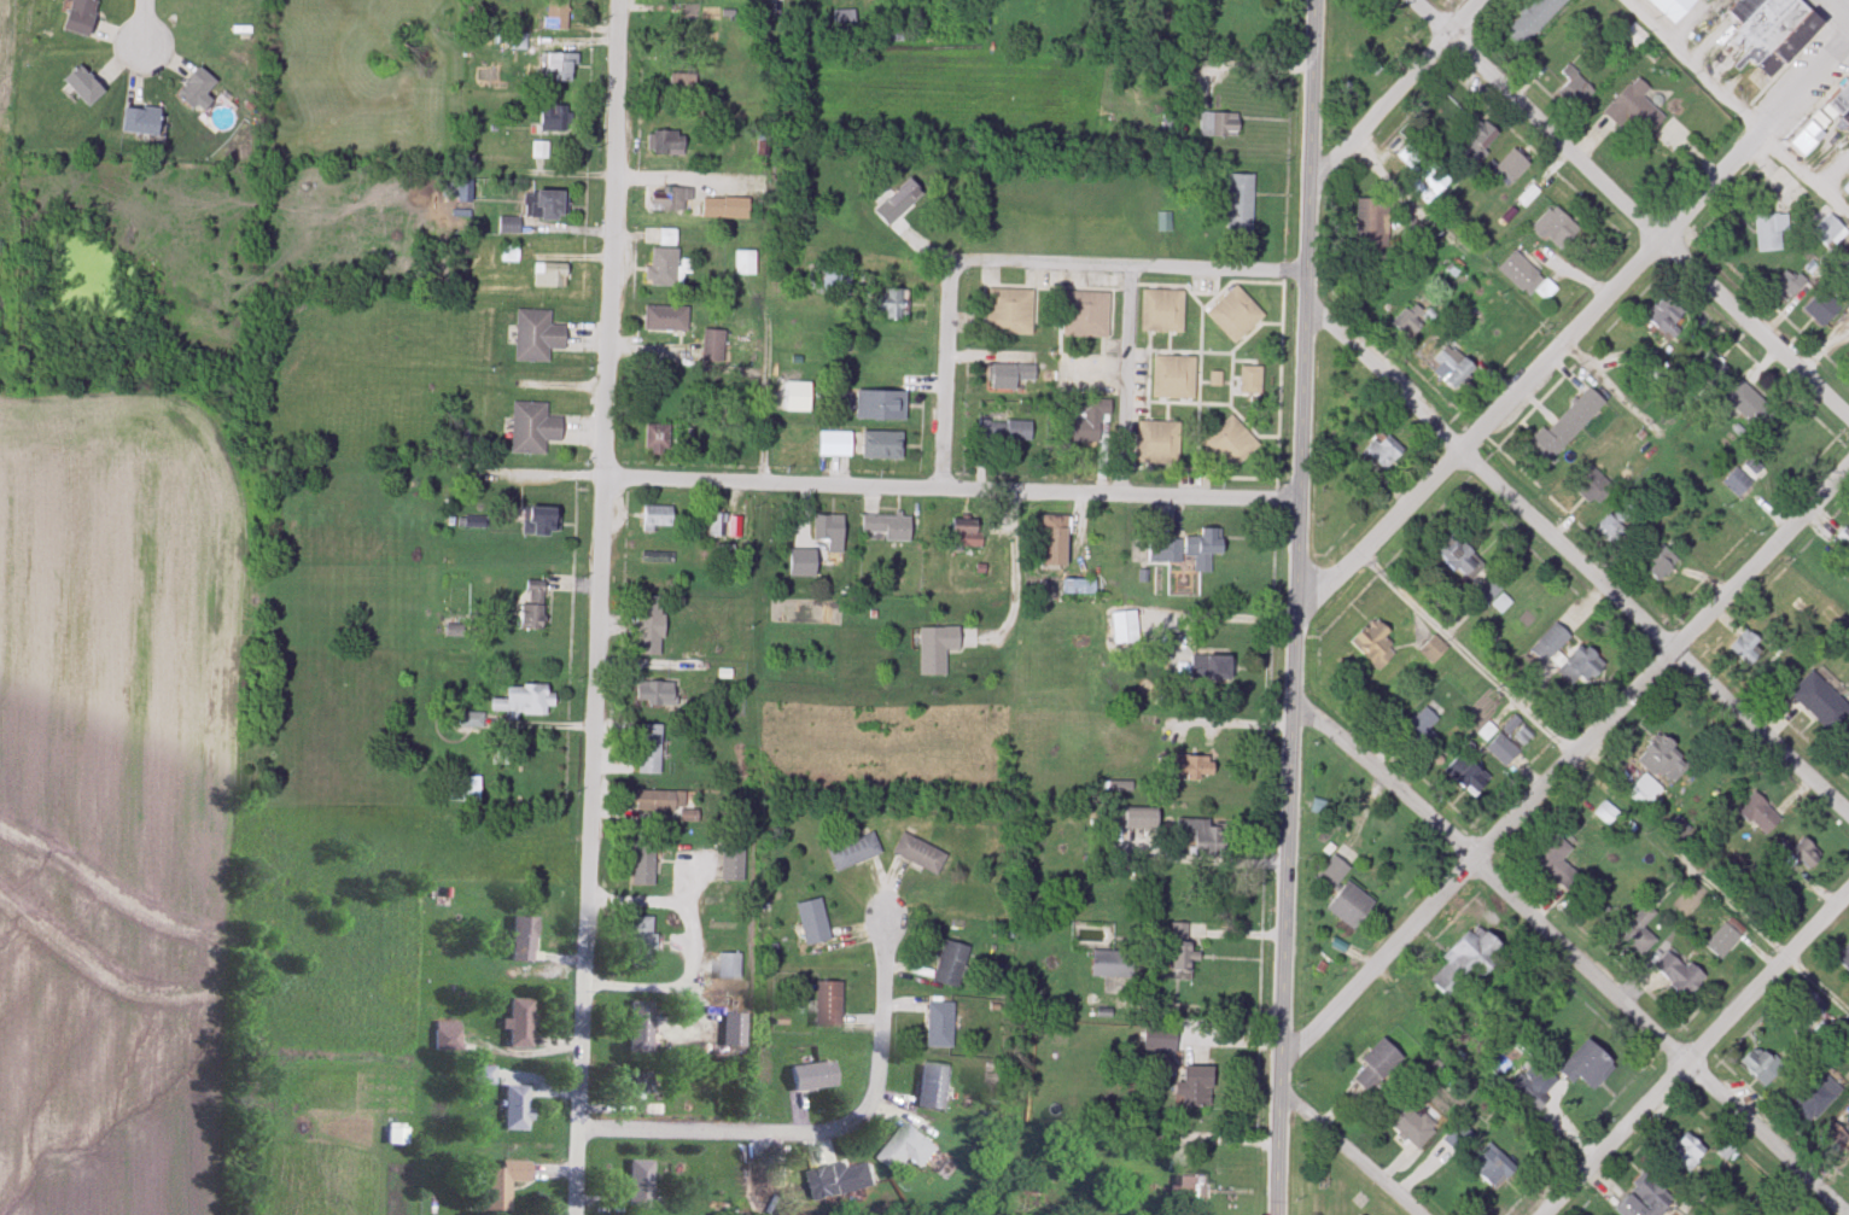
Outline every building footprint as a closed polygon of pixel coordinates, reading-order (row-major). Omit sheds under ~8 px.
[(89,39),(101,3),(91,0),(74,0),(64,31),(89,39)] [(569,1),(547,0),(546,31),(568,31),(569,1)] [(1568,0),(1536,0),(1504,33),(1521,50),(1569,1),(1568,0)] [(1695,0),(1646,0),(1674,27),(1698,2),(1695,0)] [(1740,2),(1728,14),(1743,28),(1730,41),(1745,56),(1736,67),(1762,91),(1824,24),(1813,13),(1774,56),(1761,44),(1800,3),(1797,0),(1738,0),(1740,2)] [(834,12),(834,33),(855,33),(855,12),(834,12)] [(1636,50),(1648,38),(1633,25),(1622,37),(1636,50)] [(420,47),(420,34),(403,34),(403,47),(420,47)] [(509,51),(526,51),(526,35),(509,35),(509,51)] [(542,83),(576,83),(576,55),(542,55),(542,83)] [(1575,111),(1594,89),(1568,65),(1560,74),(1568,81),(1557,94),(1575,111)] [(106,92),(80,67),(64,83),(90,108),(106,92)] [(217,84),(201,69),(177,96),(194,111),(217,84)] [(671,96),(695,96),(695,75),(671,75),(671,96)] [(1644,98),(1651,91),(1638,78),(1604,113),(1620,128),(1628,120),(1646,138),(1665,119),(1644,98)] [(1824,111),(1834,121),(1840,115),(1848,124),(1848,85),(1824,111)] [(567,134),(567,102),(540,102),(540,134),(567,134)] [(123,135),(161,136),(162,110),(124,109),(123,135)] [(1200,139),(1239,139),(1239,114),(1200,114),(1200,139)] [(1831,126),(1819,114),(1790,144),(1803,156),(1831,126)] [(1502,137),(1482,116),(1452,145),(1473,166),(1502,137)] [(683,157),(683,133),(649,133),(649,157),(683,157)] [(533,159),(547,159),(547,144),(533,144),(533,159)] [(1493,171),(1509,187),(1531,165),(1515,149),(1493,171)] [(1228,235),(1253,235),(1253,176),(1228,176),(1228,235)] [(876,214),(890,228),(924,195),(909,180),(876,214)] [(689,212),(689,190),(655,190),(655,212),(689,212)] [(566,221),(566,194),(524,194),(524,221),(566,221)] [(1388,248),(1388,200),(1356,200),(1356,248),(1388,248)] [(723,201),(703,201),(703,218),(723,218),(723,201)] [(1533,226),(1559,252),(1580,231),(1554,205),(1533,226)] [(1787,232),(1786,215),(1755,217),(1757,253),(1782,251),(1781,232),(1787,232)] [(1823,247),(1845,234),(1834,215),(1811,228),(1823,247)] [(662,245),(675,245),(675,233),(662,233),(662,245)] [(679,250),(649,250),(649,287),(679,287),(679,250)] [(756,276),(756,252),(737,252),(737,276),(756,276)] [(1558,287),(1513,253),(1498,272),(1531,297),(1534,293),(1547,303),(1558,287)] [(823,295),(851,295),(851,265),(823,265),(823,295)] [(567,289),(567,270),(534,270),(534,289),(567,289)] [(1802,274),(1775,281),(1780,302),(1808,295),(1802,274)] [(1265,316),(1236,287),(1206,316),(1235,345),(1265,316)] [(1803,309),(1823,329),(1843,310),(1822,289),(1803,309)] [(988,335),(1033,335),(1033,291),(988,291),(988,335)] [(1142,333),(1184,333),(1184,291),(1142,291),(1142,333)] [(866,312),(888,312),(888,320),(908,320),(908,292),(866,292),(866,312)] [(1064,338),(1109,339),(1110,295),(1065,293),(1064,338)] [(1669,337),(1687,314),(1663,295),(1645,318),(1669,337)] [(688,308),(645,308),(645,332),(688,332),(688,308)] [(1393,319),(1404,339),(1421,330),(1410,309),(1393,319)] [(514,361),(550,363),(550,350),(565,350),(566,327),(550,326),(551,312),(516,311),(514,361)] [(724,331),(703,331),(703,363),(724,363),(724,331)] [(1443,382),(1458,391),(1474,364),(1445,347),(1435,363),(1449,372),(1443,382)] [(1693,368),(1712,387),(1729,370),(1710,351),(1693,368)] [(1196,358),(1153,358),(1153,399),(1196,399),(1196,358)] [(1636,392),(1643,398),(1664,374),(1649,360),(1638,373),(1646,380),(1636,392)] [(1033,366),(992,366),(992,389),(1033,389),(1033,366)] [(1262,368),(1241,368),(1241,395),(1261,395),(1262,368)] [(1725,399),(1759,432),(1777,415),(1743,381),(1725,399)] [(1543,430),(1527,448),(1548,467),(1605,403),(1588,387),(1547,434),(1543,430)] [(857,422),(906,422),(906,393),(857,393),(857,422)] [(808,411),(808,399),(785,399),(785,411),(808,411)] [(1065,442),(1100,443),(1100,417),(1110,417),(1111,402),(1075,401),(1074,413),(1085,414),(1084,420),(1065,420),(1065,442)] [(545,454),(545,442),(562,442),(561,419),(547,419),(547,403),(512,403),(512,455),(545,454)] [(1229,474),(1259,447),(1232,416),(1201,443),(1229,474)] [(1032,422),(978,422),(978,440),(1032,440),(1032,422)] [(1182,423),(1138,423),(1138,465),(1182,465),(1182,423)] [(670,454),(670,425),(646,425),(646,454),(670,454)] [(852,432),(819,432),(819,457),(852,457),(852,432)] [(903,460),(903,433),(863,433),(863,460),(903,460)] [(1368,453),(1385,471),(1404,453),(1387,435),(1368,453)] [(1595,506),(1614,487),(1592,465),(1573,484),(1595,506)] [(1753,482),(1737,467),(1723,482),(1739,497),(1753,482)] [(1623,525),(1636,512),(1625,501),(1597,530),(1613,545),(1628,530),(1623,525)] [(644,531),(673,531),(673,507),(644,507),(644,531)] [(524,537),(559,537),(559,509),(524,509),(524,537)] [(725,514),(710,514),(710,536),(725,536),(725,514)] [(814,541),(828,541),(828,554),(844,554),(844,515),(814,515),(814,541)] [(885,542),(911,542),(912,517),(863,516),(863,533),(885,534),(885,542)] [(1043,566),(1069,566),(1069,517),(1043,517),(1043,566)] [(981,525),(954,525),(954,548),(981,548),(981,525)] [(1211,554),(1222,554),(1222,528),(1201,528),(1201,537),(1185,537),(1185,558),(1194,558),(1194,573),(1211,573),(1211,554)] [(1845,529),(1837,539),(1848,549),(1848,532),(1845,529)] [(1486,562),(1453,536),(1437,556),(1470,582),(1486,562)] [(1181,563),(1181,539),(1148,539),(1148,563),(1181,563)] [(1659,581),(1679,562),(1663,544),(1643,563),(1659,581)] [(817,578),(817,549),(790,549),(790,578),(817,578)] [(1485,607),(1505,587),(1495,576),(1474,596),(1485,607)] [(1096,580),(1065,580),(1065,595),(1096,595),(1096,580)] [(544,630),(544,586),(522,586),(522,630),(544,630)] [(663,656),(664,597),(638,597),(637,656),(663,656)] [(1114,644),(1139,643),(1137,611),(1112,613),(1114,644)] [(1350,644),(1379,672),(1399,652),(1386,640),(1392,633),(1376,618),(1350,644)] [(1531,650),(1545,664),(1571,637),(1558,623),(1531,650)] [(920,628),(920,677),(947,677),(947,651),(960,651),(960,628),(920,628)] [(1761,641),(1748,629),(1730,649),(1749,667),(1759,656),(1752,650),(1761,641)] [(1435,664),(1448,647),(1433,636),(1420,653),(1435,664)] [(1590,684),(1606,663),(1579,644),(1564,665),(1590,684)] [(1232,680),(1232,656),(1192,656),(1192,680),(1232,680)] [(1848,718),(1848,707),(1813,671),(1790,694),(1831,736),(1848,718)] [(675,682),(639,682),(639,704),(675,704),(675,682)] [(507,687),(508,699),(491,700),(492,713),(505,712),(506,718),(548,716),(547,707),(552,707),(551,685),(507,687)] [(1439,719),(1425,706),(1401,729),(1420,749),(1428,741),(1423,735),(1439,719)] [(460,728),(481,728),(481,714),(460,714),(460,728)] [(639,775),(661,775),(661,725),(639,725),(639,775)] [(1486,749),(1505,768),(1520,753),(1501,734),(1486,749)] [(1658,736),(1637,761),(1669,786),(1689,760),(1658,736)] [(1444,771),(1473,798),(1491,780),(1462,752),(1444,771)] [(1214,779),(1214,756),(1165,756),(1165,779),(1214,779)] [(1626,796),(1644,812),(1663,790),(1645,774),(1626,796)] [(480,778),(448,778),(448,803),(480,803),(480,778)] [(684,792),(637,792),(637,812),(684,812),(684,792)] [(1782,819),(1754,792),(1737,810),(1765,837),(1782,819)] [(1159,812),(1126,812),(1126,828),(1159,828),(1159,812)] [(1224,827),(1210,827),(1210,820),(1178,820),(1178,844),(1197,844),(1197,853),(1224,853),(1224,827)] [(947,855),(903,833),(893,854),(937,875),(947,855)] [(828,852),(836,872),(881,854),(873,834),(828,852)] [(1563,861),(1573,850),(1556,834),(1528,863),(1545,880),(1550,875),(1567,891),(1580,878),(1563,861)] [(634,886),(655,886),(655,837),(634,837),(634,886)] [(1315,879),(1330,891),(1357,858),(1342,845),(1315,879)] [(722,881),(744,881),(744,847),(722,847),(722,881)] [(1353,931),(1376,904),(1350,881),(1327,908),(1353,931)] [(796,904),(806,946),(831,940),(821,898),(796,904)] [(1644,927),(1657,914),(1647,904),(1618,933),(1641,956),(1657,941),(1644,927)] [(536,915),(512,915),(512,958),(536,958),(536,915)] [(630,918),(630,968),(654,968),(654,918),(630,918)] [(1720,960),(1744,936),(1728,921),(1705,944),(1720,960)] [(1443,958),(1448,963),(1430,981),(1452,1003),(1507,949),(1480,922),(1443,958)] [(1190,971),(1190,924),(1171,924),(1171,971),(1190,971)] [(957,989),(971,948),(946,940),(933,981),(957,989)] [(1834,957),(1848,972),(1848,942),(1834,957)] [(1653,966),(1686,999),(1705,980),(1672,948),(1653,966)] [(1134,952),(1092,952),(1092,978),(1134,978),(1134,952)] [(719,978),(741,978),(741,954),(719,954),(719,978)] [(1808,1031),(1829,1007),(1799,981),(1785,997),(1798,1009),(1791,1017),(1808,1031)] [(817,1025),(842,1025),(842,982),(817,982),(817,1025)] [(533,997),(510,997),(510,1045),(533,1045),(533,997)] [(653,999),(631,999),(631,1049),(653,1049),(653,999)] [(953,1003),(927,1003),(927,1047),(953,1047),(953,1003)] [(747,1011),(724,1011),(724,1044),(747,1044),(747,1011)] [(459,1047),(459,1021),(437,1021),(437,1047),(459,1047)] [(1362,1059),(1368,1064),(1354,1078),(1369,1093),(1404,1057),(1383,1037),(1362,1059)] [(1560,1069),(1574,1083),(1581,1076),(1593,1088),(1617,1065),(1590,1038),(1560,1069)] [(1764,1086),(1783,1070),(1760,1044),(1741,1061),(1764,1086)] [(795,1089),(838,1085),(835,1060),(793,1064),(795,1089)] [(949,1065),(923,1062),(918,1106),(944,1108),(949,1065)] [(495,1064),(475,1064),(475,1082),(495,1082),(495,1064)] [(1213,1106),(1213,1067),(1185,1067),(1185,1084),(1180,1084),(1180,1106),(1213,1106)] [(620,1091),(651,1091),(651,1070),(620,1070),(620,1091)] [(1790,1104),(1810,1124),(1843,1091),(1823,1071),(1790,1104)] [(1517,1092),(1535,1109),(1557,1086),(1548,1078),(1538,1088),(1529,1080),(1517,1092)] [(506,1128),(531,1128),(531,1084),(506,1084),(506,1128)] [(1385,1118),(1417,1150),(1439,1129),(1423,1113),(1419,1118),(1402,1101),(1385,1118)] [(1847,1129),(1848,1127),(1848,1109),(1842,1115),(1848,1121),(1823,1143),(1833,1154),(1848,1139),(1848,1132),(1847,1129)] [(1463,1148),(1477,1134),(1461,1119),(1447,1133),(1463,1148)] [(882,1159),(903,1173),(914,1156),(929,1165),(942,1144),(907,1121),(882,1159)] [(408,1142),(408,1126),(390,1126),(390,1142),(408,1142)] [(1688,1172),(1708,1152),(1689,1133),(1669,1153),(1688,1172)] [(1495,1190),(1516,1169),(1490,1143),(1469,1164),(1495,1190)] [(511,1180),(531,1180),(531,1160),(502,1160),(502,1166),(486,1166),(485,1210),(511,1210),(511,1180)] [(631,1208),(654,1208),(654,1160),(631,1160),(631,1208)] [(814,1170),(822,1201),(879,1186),(873,1162),(853,1168),(850,1161),(814,1170)] [(1209,1204),(1210,1174),(1182,1174),(1181,1203),(1209,1204)] [(1620,1214),(1668,1214),(1679,1202),(1646,1175),(1615,1211),(1620,1214)]
